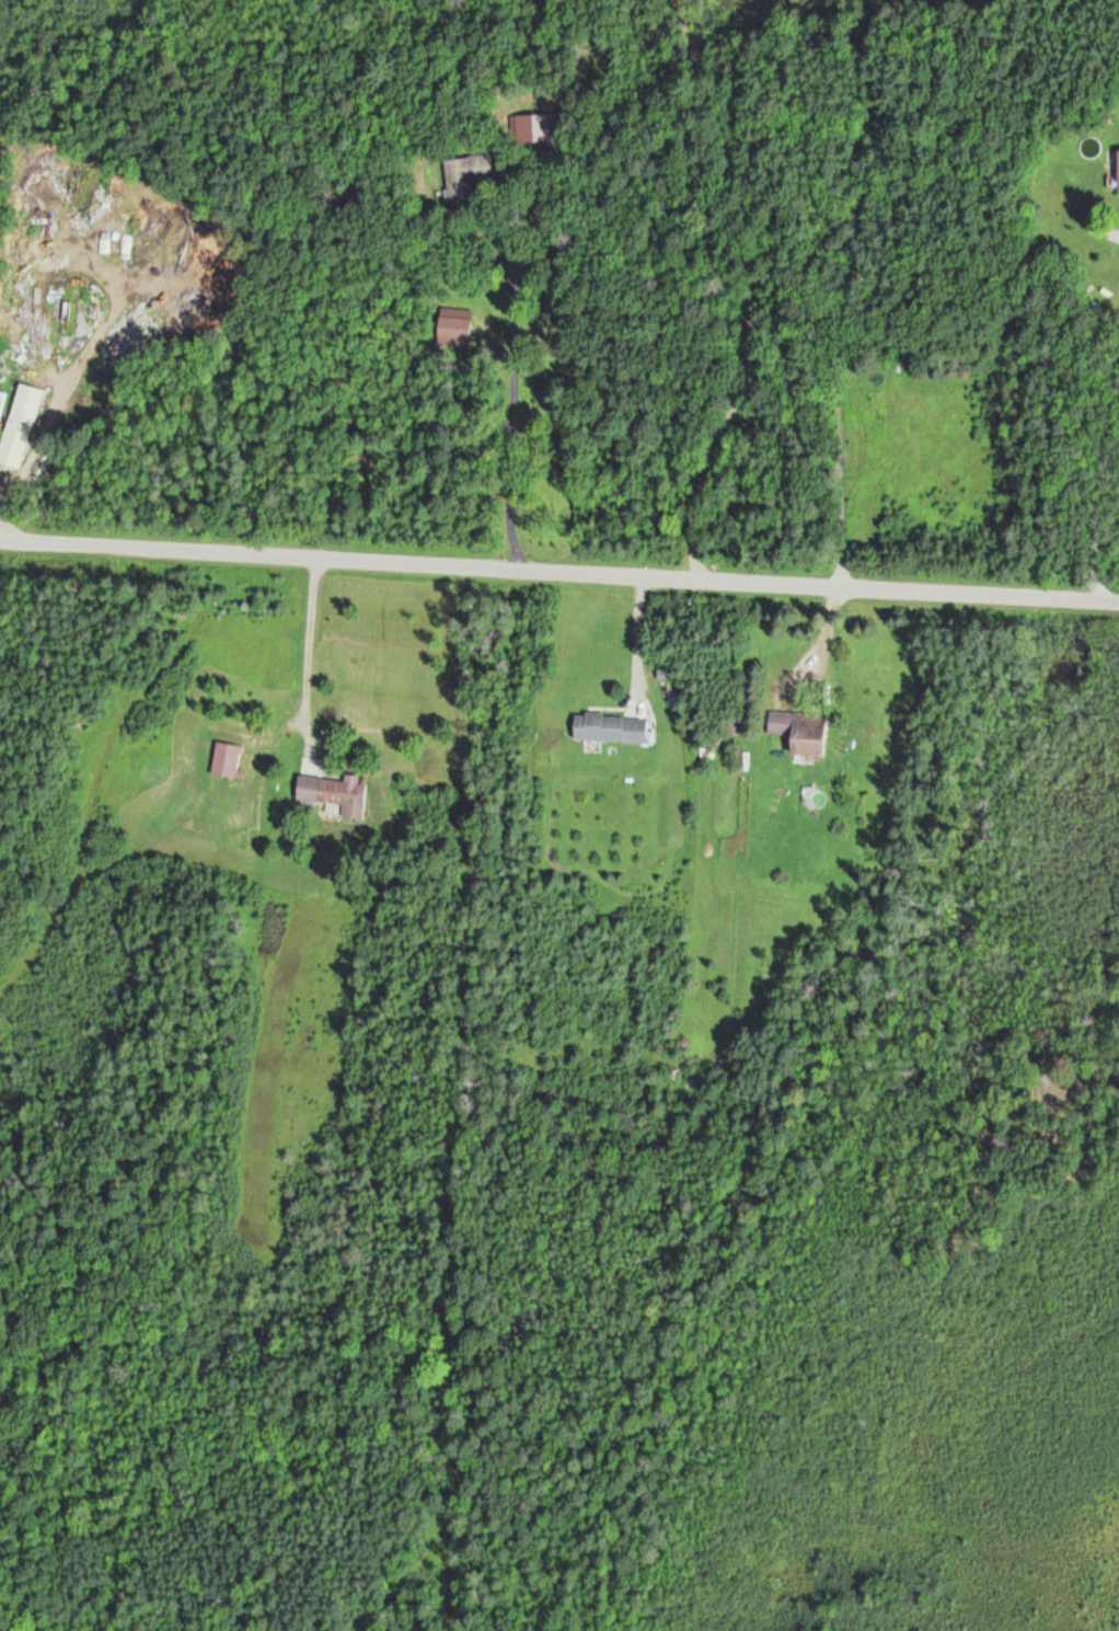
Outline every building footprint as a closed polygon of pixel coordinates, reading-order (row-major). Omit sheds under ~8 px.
[(465,181),(488,181),(487,154),(444,155),(444,195),(466,195),(465,181)] [(19,382),(0,461),(0,462),(24,468),(43,388),(19,382)] [(770,712),(770,735),(793,736),(792,755),(833,756),(834,714),(770,712)] [(650,743),(651,716),(575,713),(574,740),(650,743)] [(243,745),(219,741),(213,774),(238,779),(243,745)] [(347,782),(301,775),(298,800),(346,807),(344,817),(365,820),(370,785),(360,783),(361,777),(348,775),(347,782)]
